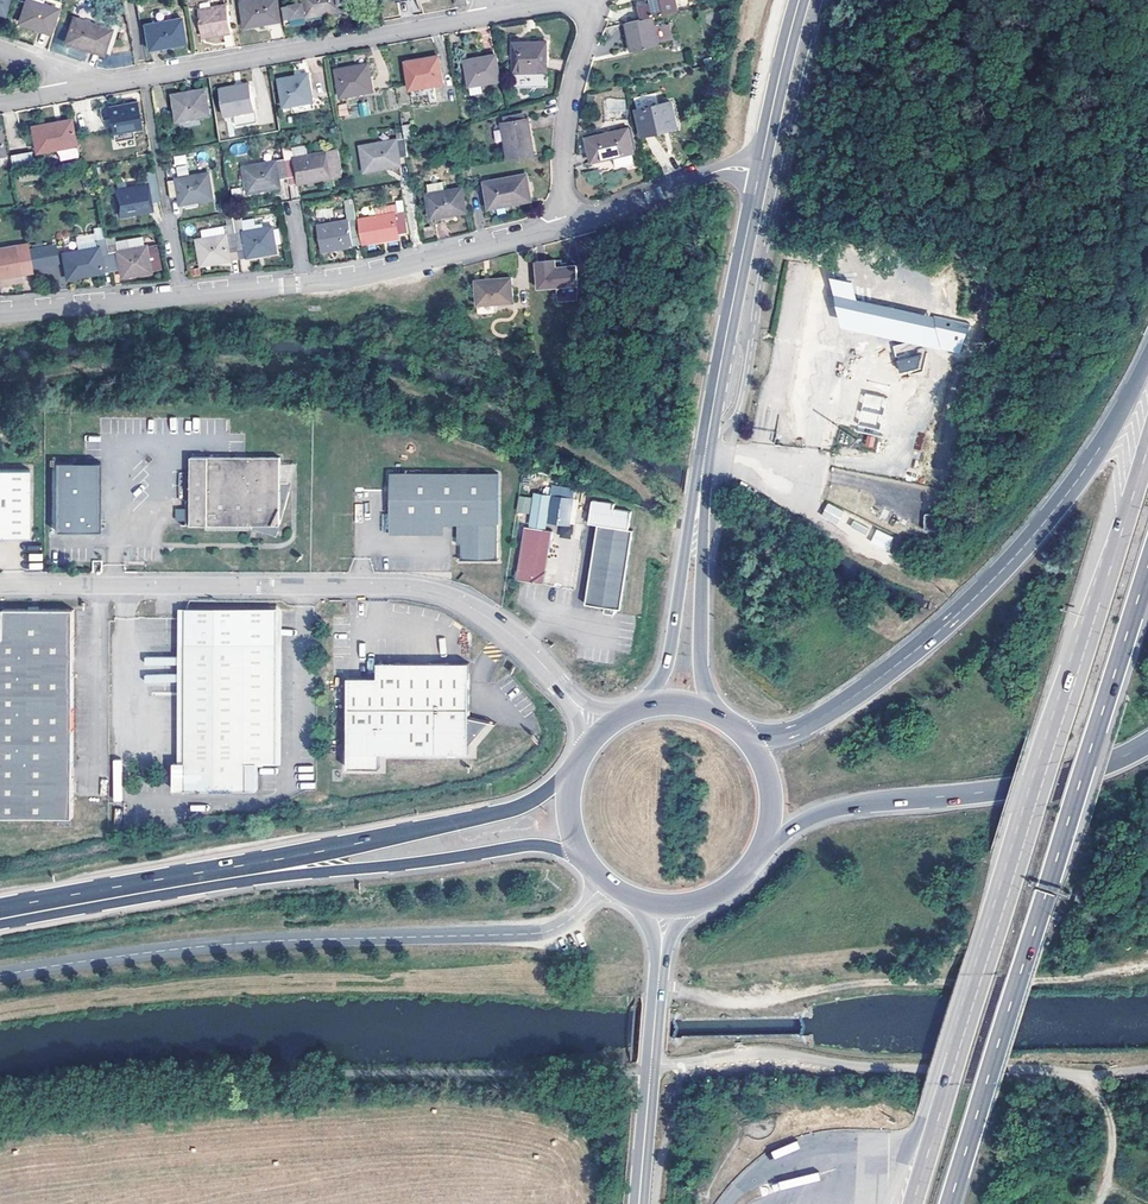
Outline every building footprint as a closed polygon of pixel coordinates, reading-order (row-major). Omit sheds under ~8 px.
[(4,14),(9,0),(0,0),(0,13),(4,14)] [(50,33),(59,8),(37,0),(26,0),(18,22),(50,33)] [(283,21),(279,0),(257,0),(241,3),(245,27),(283,21)] [(345,10),(343,0),(302,0),(303,3),(285,7),(288,24),(306,21),(306,17),(345,10)] [(643,18),(654,16),(679,10),(677,0),(649,0),(650,1),(640,3),(643,18)] [(204,37),(231,32),(226,4),(199,9),(204,37)] [(66,42),(104,56),(112,30),(75,16),(66,42)] [(149,48),(186,42),(182,16),(145,23),(149,48)] [(643,18),(626,23),(633,51),(660,45),(654,16),(643,18)] [(515,71),(549,71),(547,40),(514,41),(515,71)] [(471,85),(501,79),(494,53),(465,59),(471,85)] [(411,88),(444,83),(439,54),(406,59),(411,88)] [(341,95),(374,89),(369,62),(337,68),(341,95)] [(286,106),(315,100),(310,72),(281,77),(286,106)] [(225,116),(256,110),(251,82),(221,88),(225,116)] [(179,121),(211,115),(207,88),(174,94),(179,121)] [(643,135),(678,126),(672,100),(637,109),(643,135)] [(113,132),(141,127),(137,101),(110,106),(113,132)] [(502,121),(509,158),(536,154),(529,116),(502,121)] [(37,151),(76,145),(71,118),(32,125),(37,151)] [(591,162),(635,152),(629,126),(586,137),(591,162)] [(402,156),(408,155),(405,138),(405,137),(360,145),(364,171),(403,165),(402,156)] [(245,151),(243,143),(230,146),(232,154),(245,151)] [(289,176),(291,184),(342,175),(338,149),(286,158),(289,176)] [(32,153),(11,154),(12,164),(32,163),(32,153)] [(289,176),(286,158),(278,159),(279,161),(244,167),(249,193),(281,187),(280,178),(289,176)] [(187,165),(175,167),(177,176),(188,174),(187,165)] [(151,202),(160,200),(155,170),(143,172),(145,183),(115,189),(119,215),(152,209),(151,202)] [(169,180),(172,198),(179,196),(181,205),(215,199),(210,173),(169,180)] [(489,207),(532,200),(528,173),(485,181),(489,207)] [(427,192),(431,217),(467,211),(463,187),(427,192)] [(354,237),(362,236),(358,217),(356,217),(353,198),(345,199),(349,219),(318,225),(323,251),(355,245),(354,237)] [(234,234),(239,260),(278,254),(273,226),(245,231),(241,209),(233,211),(230,212),(234,234)] [(399,233),(409,231),(405,209),(396,212),(395,210),(360,217),(364,243),(399,237),(399,233)] [(105,238),(108,253),(111,270),(120,268),(121,277),(151,272),(162,271),(159,254),(149,256),(147,246),(144,246),(143,236),(116,241),(114,234),(105,236),(105,238)] [(239,260),(234,234),(197,240),(201,266),(239,260)] [(62,252),(67,279),(104,273),(104,271),(111,270),(108,253),(105,238),(97,239),(98,246),(62,252)] [(158,244),(147,246),(149,256),(159,254),(158,244)] [(13,276),(13,278),(23,276),(18,245),(0,248),(0,278),(13,276)] [(579,288),(578,264),(557,266),(556,258),(536,260),(538,291),(560,289),(579,288)] [(964,351),(971,323),(925,313),(859,298),(854,280),(832,275),(843,325),(933,344),(964,351)] [(478,316),(492,316),(497,316),(497,307),(515,305),(514,276),(493,277),(476,279),(478,316)] [(579,288),(560,289),(561,303),(580,302),(579,288)] [(923,347),(897,344),(895,369),(921,372),(923,347)] [(894,387),(867,381),(857,430),(884,436),(894,387)] [(875,439),(868,437),(867,444),(873,445),(875,439)] [(281,465),(281,458),(191,458),(191,526),(253,528),(278,534),(289,492),(280,491),(281,465)] [(55,461),(55,530),(100,530),(100,461),(55,461)] [(289,492),(296,465),(281,465),(280,491),(289,492)] [(29,536),(29,470),(0,471),(0,537),(29,536)] [(496,474),(390,474),(390,534),(421,534),(421,524),(443,524),(461,524),(461,560),(497,560),(496,474)] [(531,523),(546,525),(550,496),(536,494),(531,523)] [(573,499),(552,495),(549,516),(559,518),(559,521),(569,522),(573,499)] [(593,524),(598,525),(586,604),(601,606),(606,607),(605,612),(616,614),(617,609),(622,610),(633,529),(629,529),(631,511),(614,509),(614,503),(592,500),(589,523),(593,524)] [(828,502),(820,515),(836,525),(844,512),(828,502)] [(186,520),(185,509),(176,510),(177,521),(186,520)] [(941,531),(941,515),(926,515),(925,530),(941,531)] [(866,535),(869,528),(853,520),(850,527),(866,535)] [(421,534),(443,534),(443,524),(421,524),(421,534)] [(542,584),(552,532),(524,527),(514,579),(542,584)] [(570,537),(571,528),(560,527),(560,536),(570,537)] [(869,542),(888,551),(894,538),(876,529),(869,542)] [(29,569),(43,569),(42,553),(28,554),(29,569)] [(72,610),(3,610),(3,639),(0,639),(0,820),(74,819),(72,610)] [(173,765),(173,793),(259,792),(259,765),(278,765),(276,611),(183,612),(184,764),(173,765)] [(283,611),(276,611),(278,765),(285,764),(283,611)] [(470,665),(379,665),(378,680),(350,680),(350,769),(382,770),(382,754),(470,755),(470,745),(489,723),(470,718),(470,665)] [(568,982),(568,978),(561,978),(561,982),(552,982),(553,996),(569,996),(568,982)]
